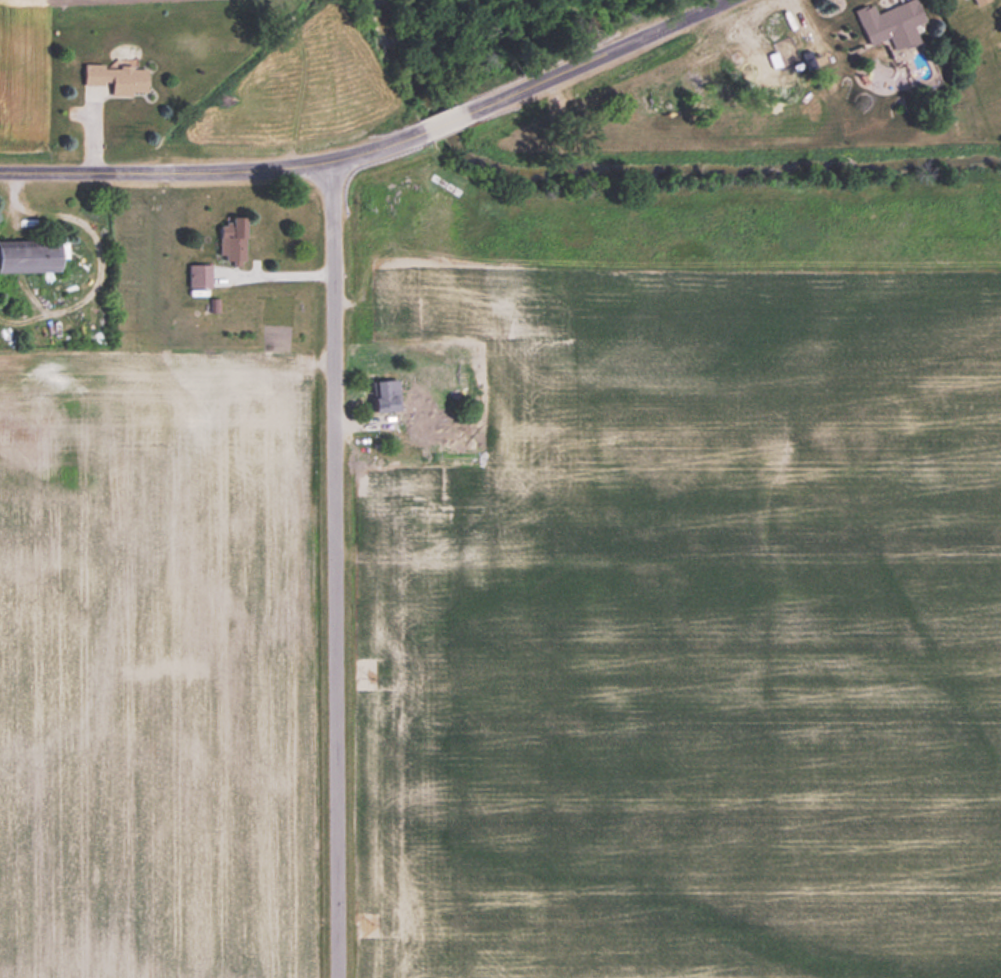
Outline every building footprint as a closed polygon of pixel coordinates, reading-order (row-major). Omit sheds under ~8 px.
[(916,0),(911,0),(876,13),(873,3),(855,9),(868,45),(890,37),(894,49),(917,41),(912,26),(924,21),(916,0)] [(82,85),(109,85),(110,94),(144,94),(144,65),(82,66),(82,85)] [(243,220),(218,220),(218,262),(243,262),(243,220)] [(55,240),(0,240),(0,273),(55,273),(55,240)] [(188,265),(188,288),(209,288),(209,265),(188,265)] [(372,380),(372,411),(398,411),(398,380),(372,380)] [(403,430),(422,429),(421,407),(402,408),(403,430)]
